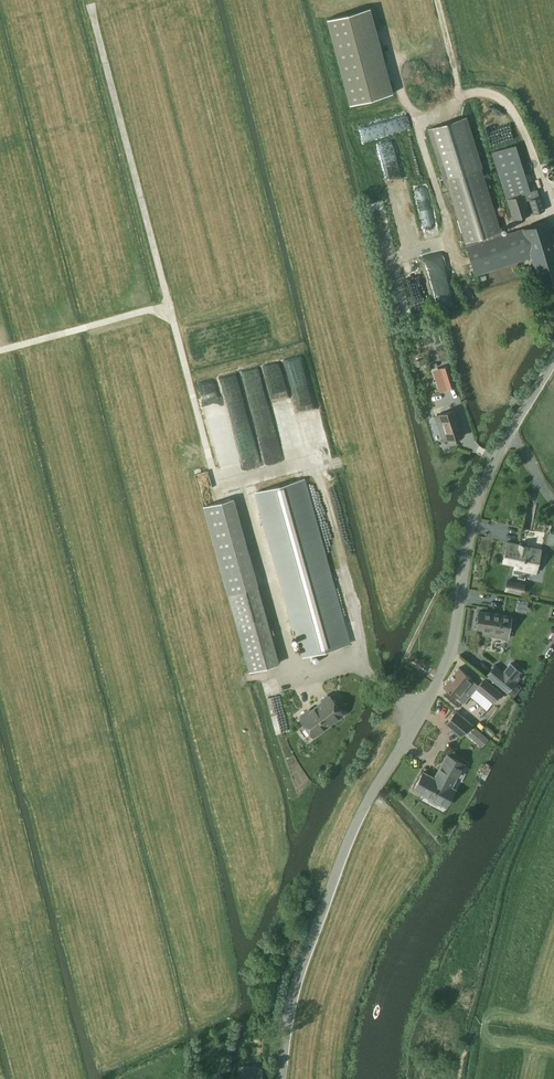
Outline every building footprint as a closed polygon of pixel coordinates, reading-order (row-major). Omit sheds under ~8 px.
[(465,243),(466,247),(502,235),(501,232),(465,117),(429,128),(465,243)] [(535,190),(524,193),(526,200),(529,200),(534,214),(545,210),(541,196),(539,196),(537,189),(535,190)] [(524,193),(506,199),(513,220),(531,215),(526,200),(524,193)] [(502,235),(466,247),(475,275),(531,257),(538,282),(553,277),(553,240),(548,221),(523,229),(522,228),(502,235)] [(440,369),(447,389),(456,386),(450,366),(440,369)] [(443,441),(448,439),(448,441),(462,437),(454,410),(435,416),(443,441)] [(279,580),(280,579),(302,658),(349,644),(327,566),(329,566),(304,478),(255,492),(279,580)] [(250,672),(265,668),(279,663),(258,586),(234,498),(203,507),(227,594),(249,672),(250,672)] [(519,544),(507,542),(503,561),(515,564),(514,568),(528,571),(529,567),(537,569),(538,566),(540,566),(543,553),(541,552),(541,549),(528,546),(528,545),(519,544)] [(522,593),(524,582),(507,579),(505,589),(522,593)] [(482,635),(487,635),(498,637),(499,632),(508,633),(509,631),(512,631),(514,619),(511,618),(511,616),(479,611),(476,628),(483,629),(482,635)] [(507,692),(515,681),(495,665),(487,675),(507,692)] [(479,685),(478,685),(472,679),(459,667),(443,686),(464,703),(476,689),(479,685)] [(484,678),(478,685),(479,685),(476,689),(493,703),(502,692),(484,678)] [(323,713),(331,723),(343,714),(329,696),(328,696),(327,695),(321,700),(322,701),(316,707),(322,715),(323,713)] [(313,737),(331,723),(323,713),(322,715),(316,707),(309,711),(308,709),(300,716),(301,717),(299,719),(313,737)] [(456,712),(446,723),(461,736),(471,724),(456,712)] [(473,739),(479,731),(474,727),(468,735),(473,739)] [(414,789),(428,796),(428,800),(436,805),(440,803),(446,806),(455,789),(451,787),(456,777),(461,777),(465,769),(463,765),(464,764),(447,755),(434,778),(423,772),(414,789)] [(262,1068),(238,1066),(237,1078),(242,1078),(261,1078),(262,1068)]
